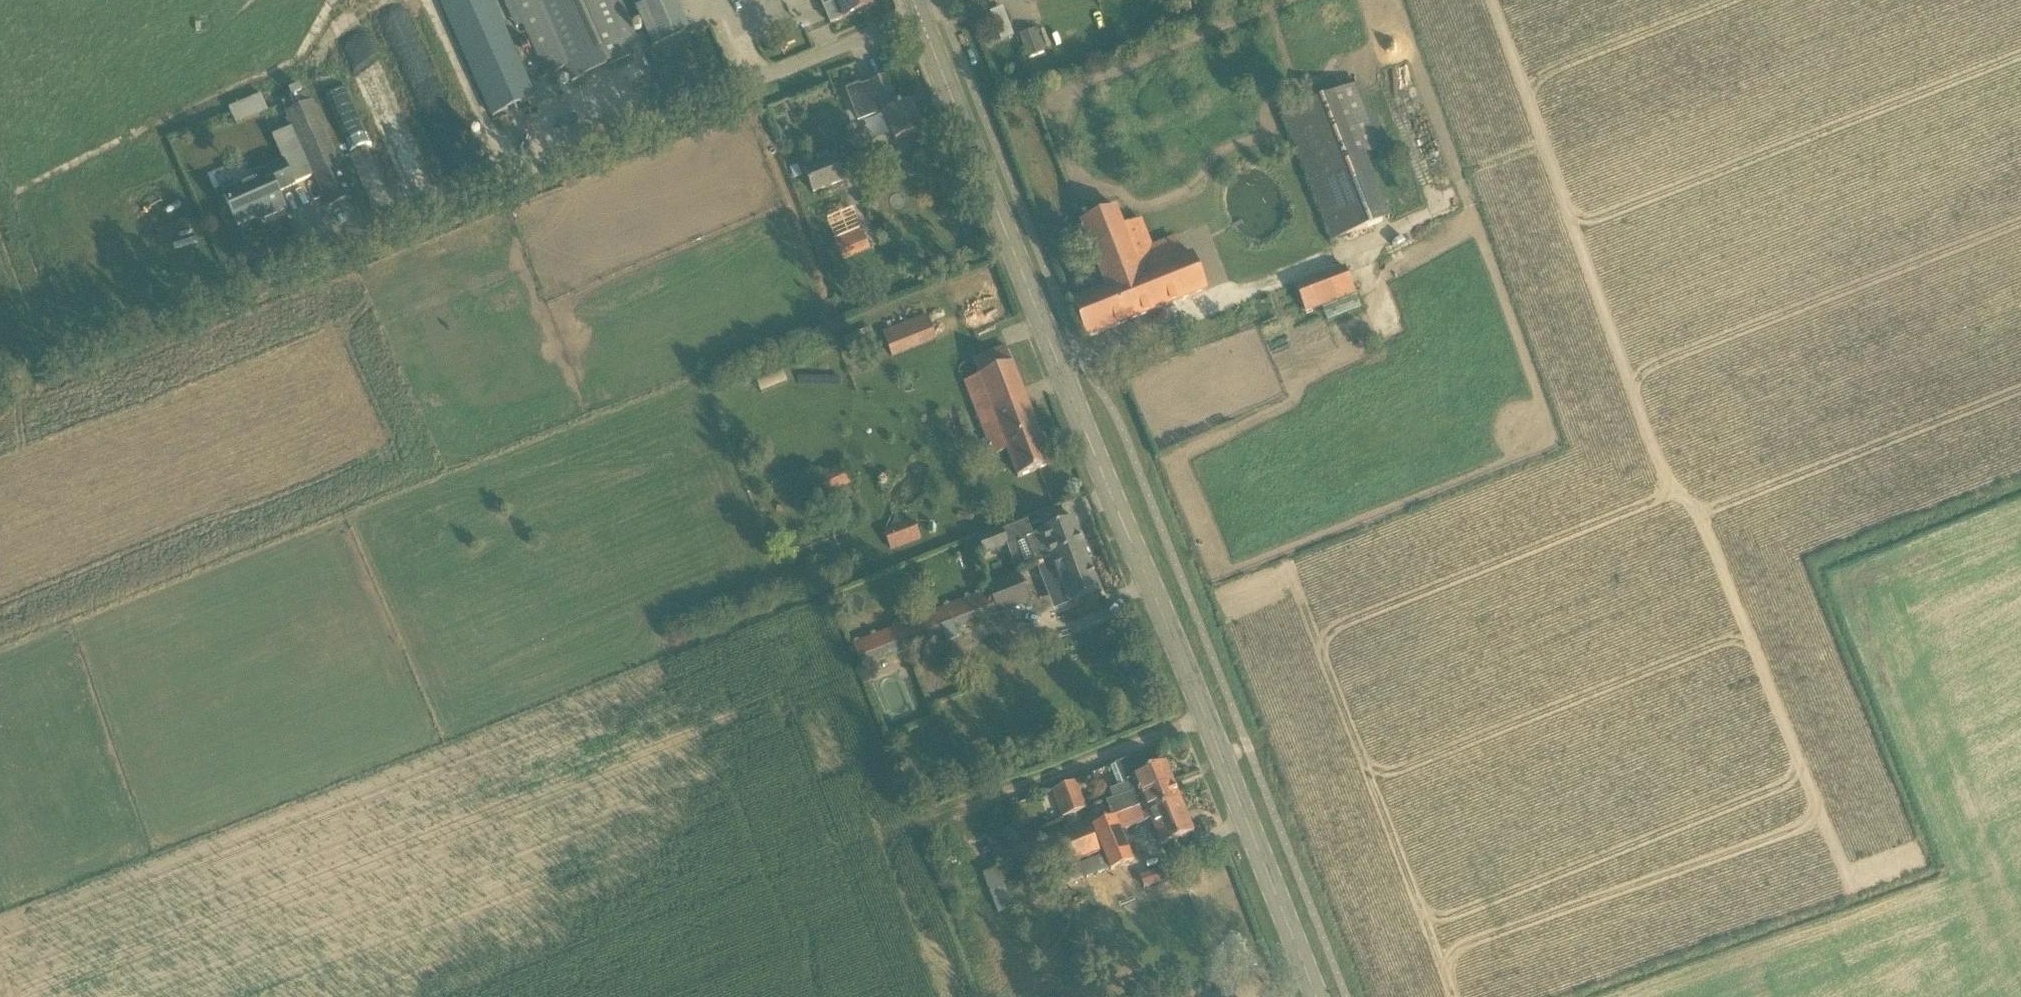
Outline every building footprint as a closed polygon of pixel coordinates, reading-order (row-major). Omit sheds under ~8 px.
[(493,117),(530,101),(484,0),(441,0),(493,117)] [(572,82),(642,51),(619,0),(535,0),(565,68),(572,82)] [(643,6),(660,44),(687,32),(673,0),(655,0),(643,6)] [(873,0),(821,0),(831,24),(876,6),(873,0)] [(998,42),(1013,36),(1001,8),(986,14),(998,42)] [(1036,30),(1020,35),(1028,60),(1044,55),(1036,30)] [(899,107),(887,76),(859,87),(846,92),(856,121),(884,110),(896,141),(923,131),(912,102),(899,107)] [(339,91),(326,97),(333,112),(346,106),(339,91)] [(293,127),(272,137),(284,163),(294,186),(295,185),(315,176),(321,189),(329,207),(354,195),(346,177),(340,165),(312,102),(308,92),(282,103),(287,114),(293,127)] [(1389,219),(1364,156),(1340,93),(1283,115),(1333,242),(1389,219)] [(227,110),(234,127),(267,113),(259,96),(227,110)] [(814,194),(845,182),(836,156),(804,167),(814,194)] [(278,193),(294,186),(284,163),(267,170),(253,176),(256,181),(224,196),(238,227),(264,215),(265,219),(286,210),(278,193)] [(1159,268),(1150,245),(1133,252),(1116,209),(1081,222),(1107,289),(1072,303),(1086,338),(1207,291),(1193,254),(1159,268)] [(841,252),(867,242),(861,227),(835,237),(841,252)] [(1355,296),(1345,267),(1295,286),(1306,314),(1355,296)] [(882,333),(889,350),(935,331),(927,314),(882,333)] [(1052,465),(1006,347),(973,360),(979,377),(965,382),(993,456),(1008,451),(1018,478),(1052,465)] [(817,474),(827,495),(854,482),(844,461),(817,474)] [(1063,504),(1027,518),(1032,532),(1069,518),(1063,504)] [(1038,566),(1083,547),(1073,520),(1041,533),(1042,535),(1027,541),(1038,566)] [(914,523),(884,535),(891,553),(921,540),(914,523)] [(984,554),(1010,544),(1004,528),(978,539),(984,554)] [(1101,593),(1083,547),(1038,566),(1046,585),(1060,579),(1071,606),(1101,593)] [(863,668),(1032,601),(1022,574),(852,641),(863,668)] [(1133,776),(1127,760),(1110,767),(1118,787),(1109,791),(1113,801),(1125,796),(1125,797),(1139,790),(1141,795),(1173,782),(1165,763),(1133,776)] [(1063,818),(1085,809),(1075,782),(1052,791),(1063,818)] [(1181,800),(1173,782),(1141,795),(1139,790),(1125,797),(1125,796),(1113,801),(1108,803),(1114,817),(1136,809),(1137,812),(1147,809),(1148,813),(1181,800)] [(1094,825),(1105,854),(1111,868),(1132,859),(1120,831),(1151,819),(1163,846),(1194,833),(1181,800),(1148,813),(1147,809),(1137,812),(1136,809),(1114,817),(1094,825)] [(1089,827),(1056,840),(1067,867),(1100,854),(1089,827)] [(1168,882),(1177,879),(1173,865),(1164,868),(1168,882)] [(1160,868),(1140,875),(1144,887),(1165,880),(1160,868)] [(997,870),(985,875),(1000,913),(1012,908),(997,870)]
